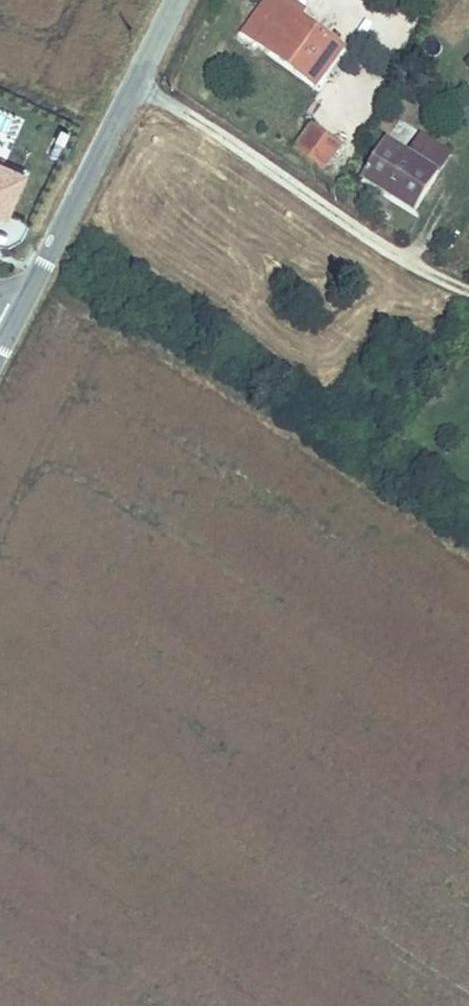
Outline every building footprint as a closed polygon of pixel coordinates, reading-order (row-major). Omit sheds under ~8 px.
[(297,0),(253,0),(238,21),(311,71),(334,35),(296,8),(299,2),(297,0)] [(329,136),(301,116),(285,137),(313,160),(329,136)] [(433,165),(382,127),(359,157),(410,195),(433,165)] [(22,172),(0,162),(0,211),(4,213),(22,172)]
